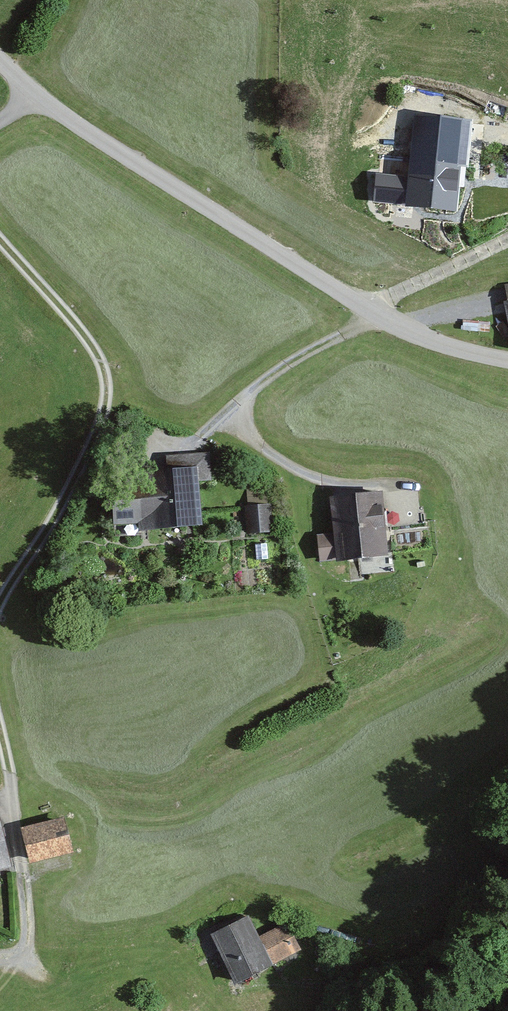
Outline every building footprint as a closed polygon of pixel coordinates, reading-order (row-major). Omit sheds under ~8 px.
[(464,121),(415,119),(411,178),(376,176),(374,208),(460,212),(464,121)] [(147,498),(111,501),(113,535),(203,529),(200,485),(214,484),(212,452),(168,455),(169,475),(146,477),(147,498)] [(384,496),(331,500),(334,530),(320,531),(322,563),(389,557),(384,496)] [(271,506),(244,507),(245,535),(272,534),(271,506)] [(0,807),(0,870),(15,867),(1,807),(0,807)] [(68,819),(28,826),(34,860),(74,853),(68,819)] [(254,914),(210,935),(235,985),(300,953),(287,926),(265,937),(254,914)]
